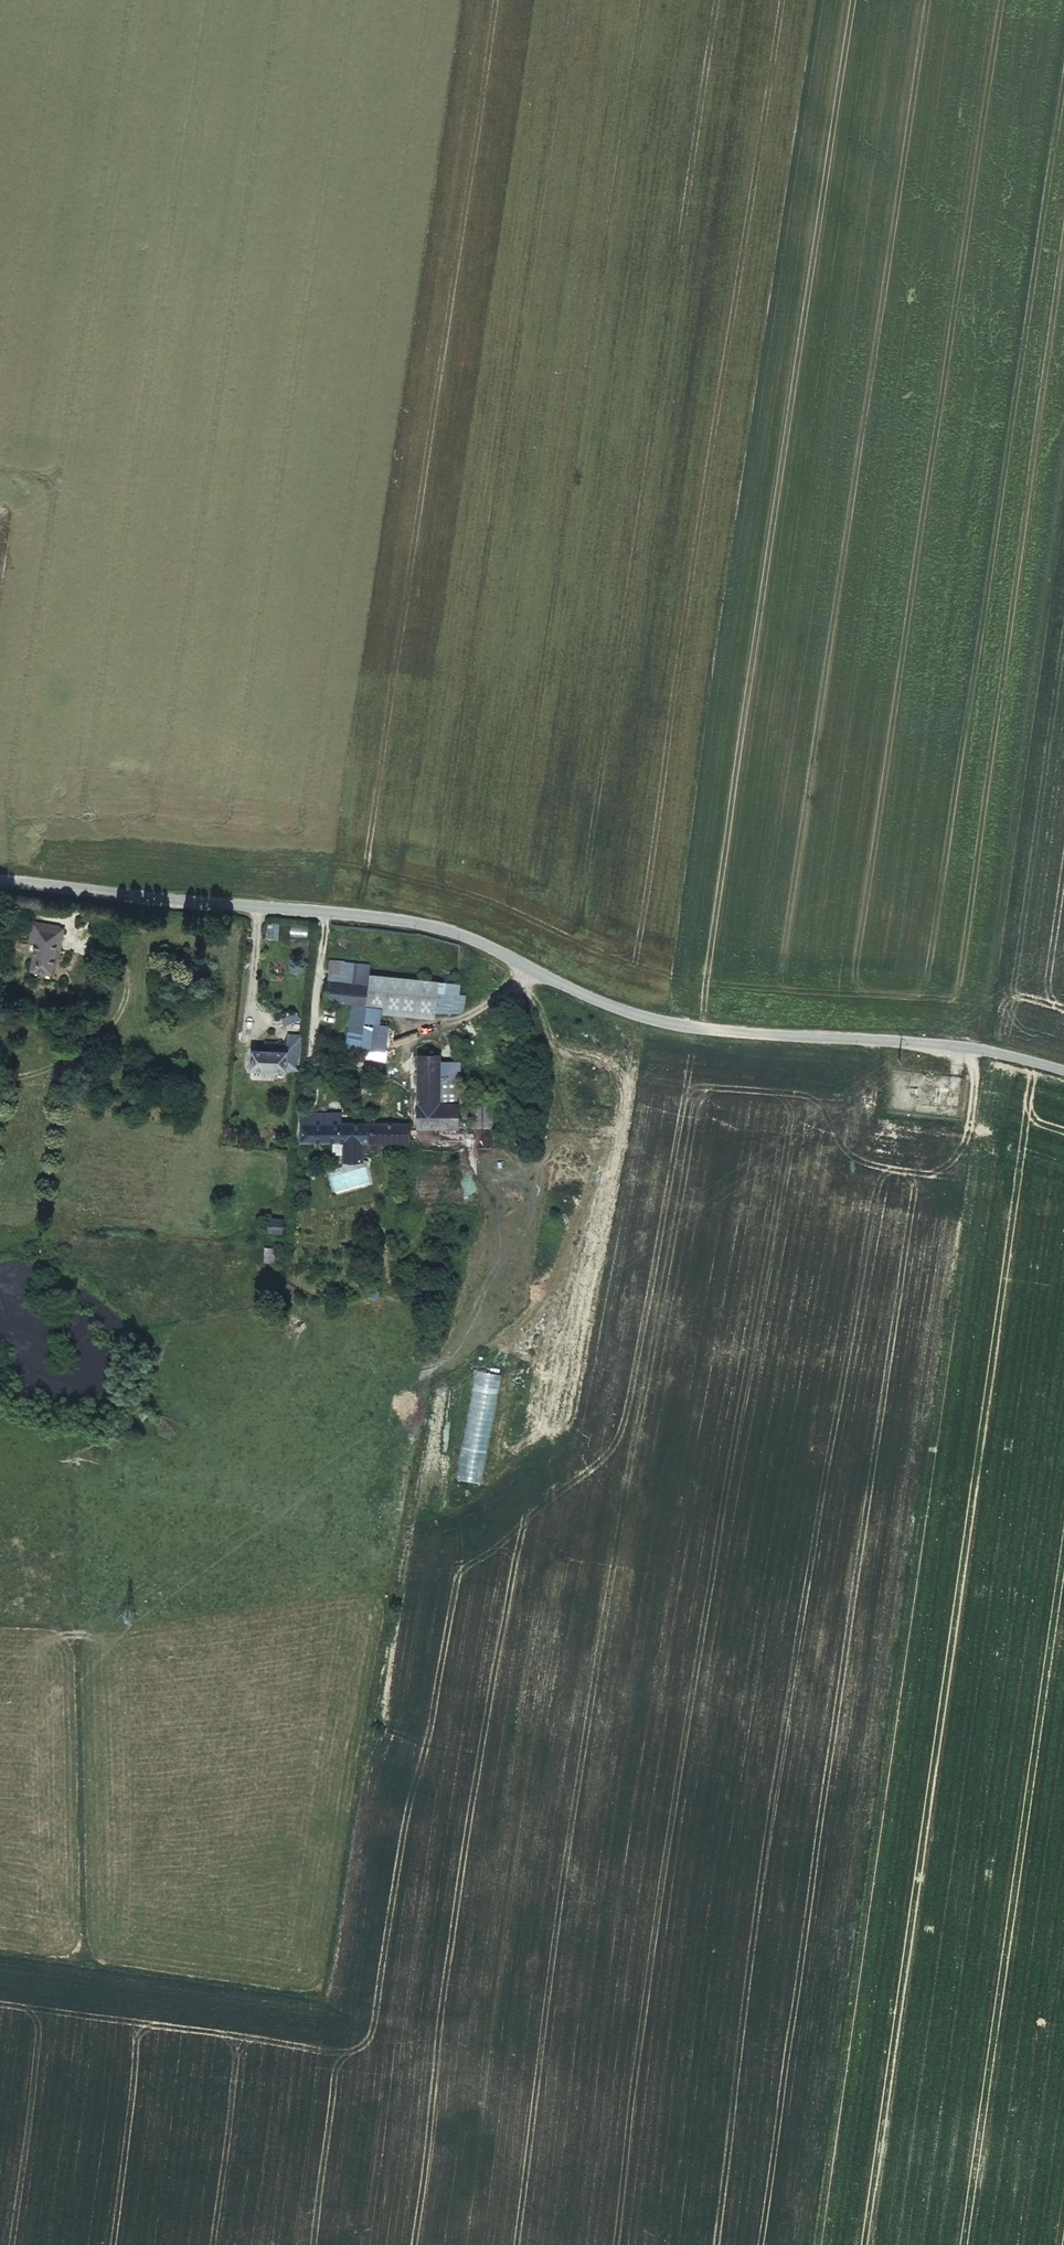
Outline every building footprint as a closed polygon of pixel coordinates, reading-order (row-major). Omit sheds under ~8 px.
[(278,937),(279,921),(268,921),(267,937),(278,937)] [(39,926),(37,934),(59,938),(61,929),(39,926)] [(59,938),(37,934),(31,967),(53,971),(59,938)] [(330,961),(331,949),(316,947),(311,994),(344,998),(372,1001),(433,1007),(437,974),(367,965),(330,961)] [(368,954),(331,949),(330,961),(367,965),(368,954)] [(372,1001),(344,998),(340,1036),(368,1038),(372,1001)] [(279,1043),(278,1047),(282,1047),(296,1048),(297,1032),(284,1031),(279,1043)] [(252,1065),(280,1067),(280,1066),(282,1047),(278,1047),(272,1046),(272,1039),(262,1039),(262,1045),(253,1045),(252,1065)] [(282,1047),(280,1066),(295,1067),(296,1048),(282,1047)] [(420,1129),(461,1130),(462,1104),(445,1104),(442,1057),(421,1056),(420,1129)] [(299,1111),(298,1121),(308,1121),(308,1111),(299,1111)] [(308,1111),(308,1121),(338,1122),(338,1113),(308,1111)] [(297,1139),(348,1140),(368,1140),(411,1141),(412,1129),(411,1125),(338,1122),(308,1121),(298,1121),(297,1139)] [(288,1219),(265,1216),(263,1229),(286,1232),(288,1219)] [(475,1368),(458,1468),(481,1472),(499,1372),(475,1368)] [(545,1407),(536,1405),(531,1429),(540,1431),(545,1407)]
